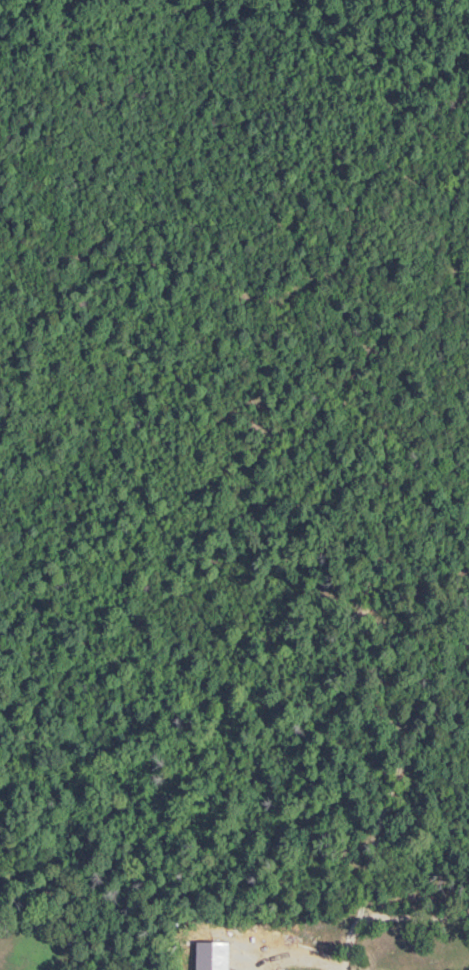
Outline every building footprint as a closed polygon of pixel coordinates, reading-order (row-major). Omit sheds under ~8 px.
[(259,942),(217,941),(216,951),(259,952),(259,942)]
